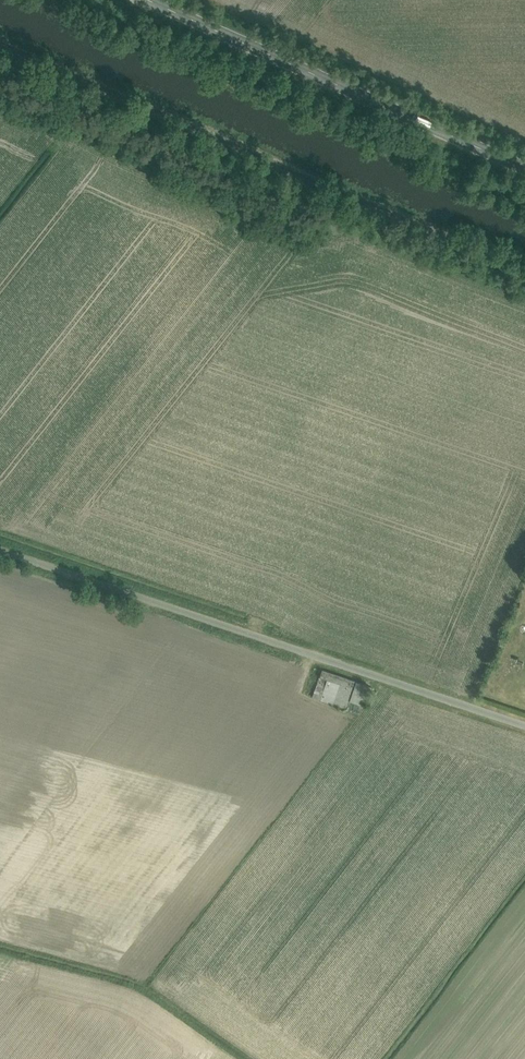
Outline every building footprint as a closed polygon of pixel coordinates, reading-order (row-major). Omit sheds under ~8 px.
[(359,684),(325,670),(314,697),(348,711),(352,702),(359,684)] [(375,690),(359,684),(352,702),(367,708),(375,690)]
